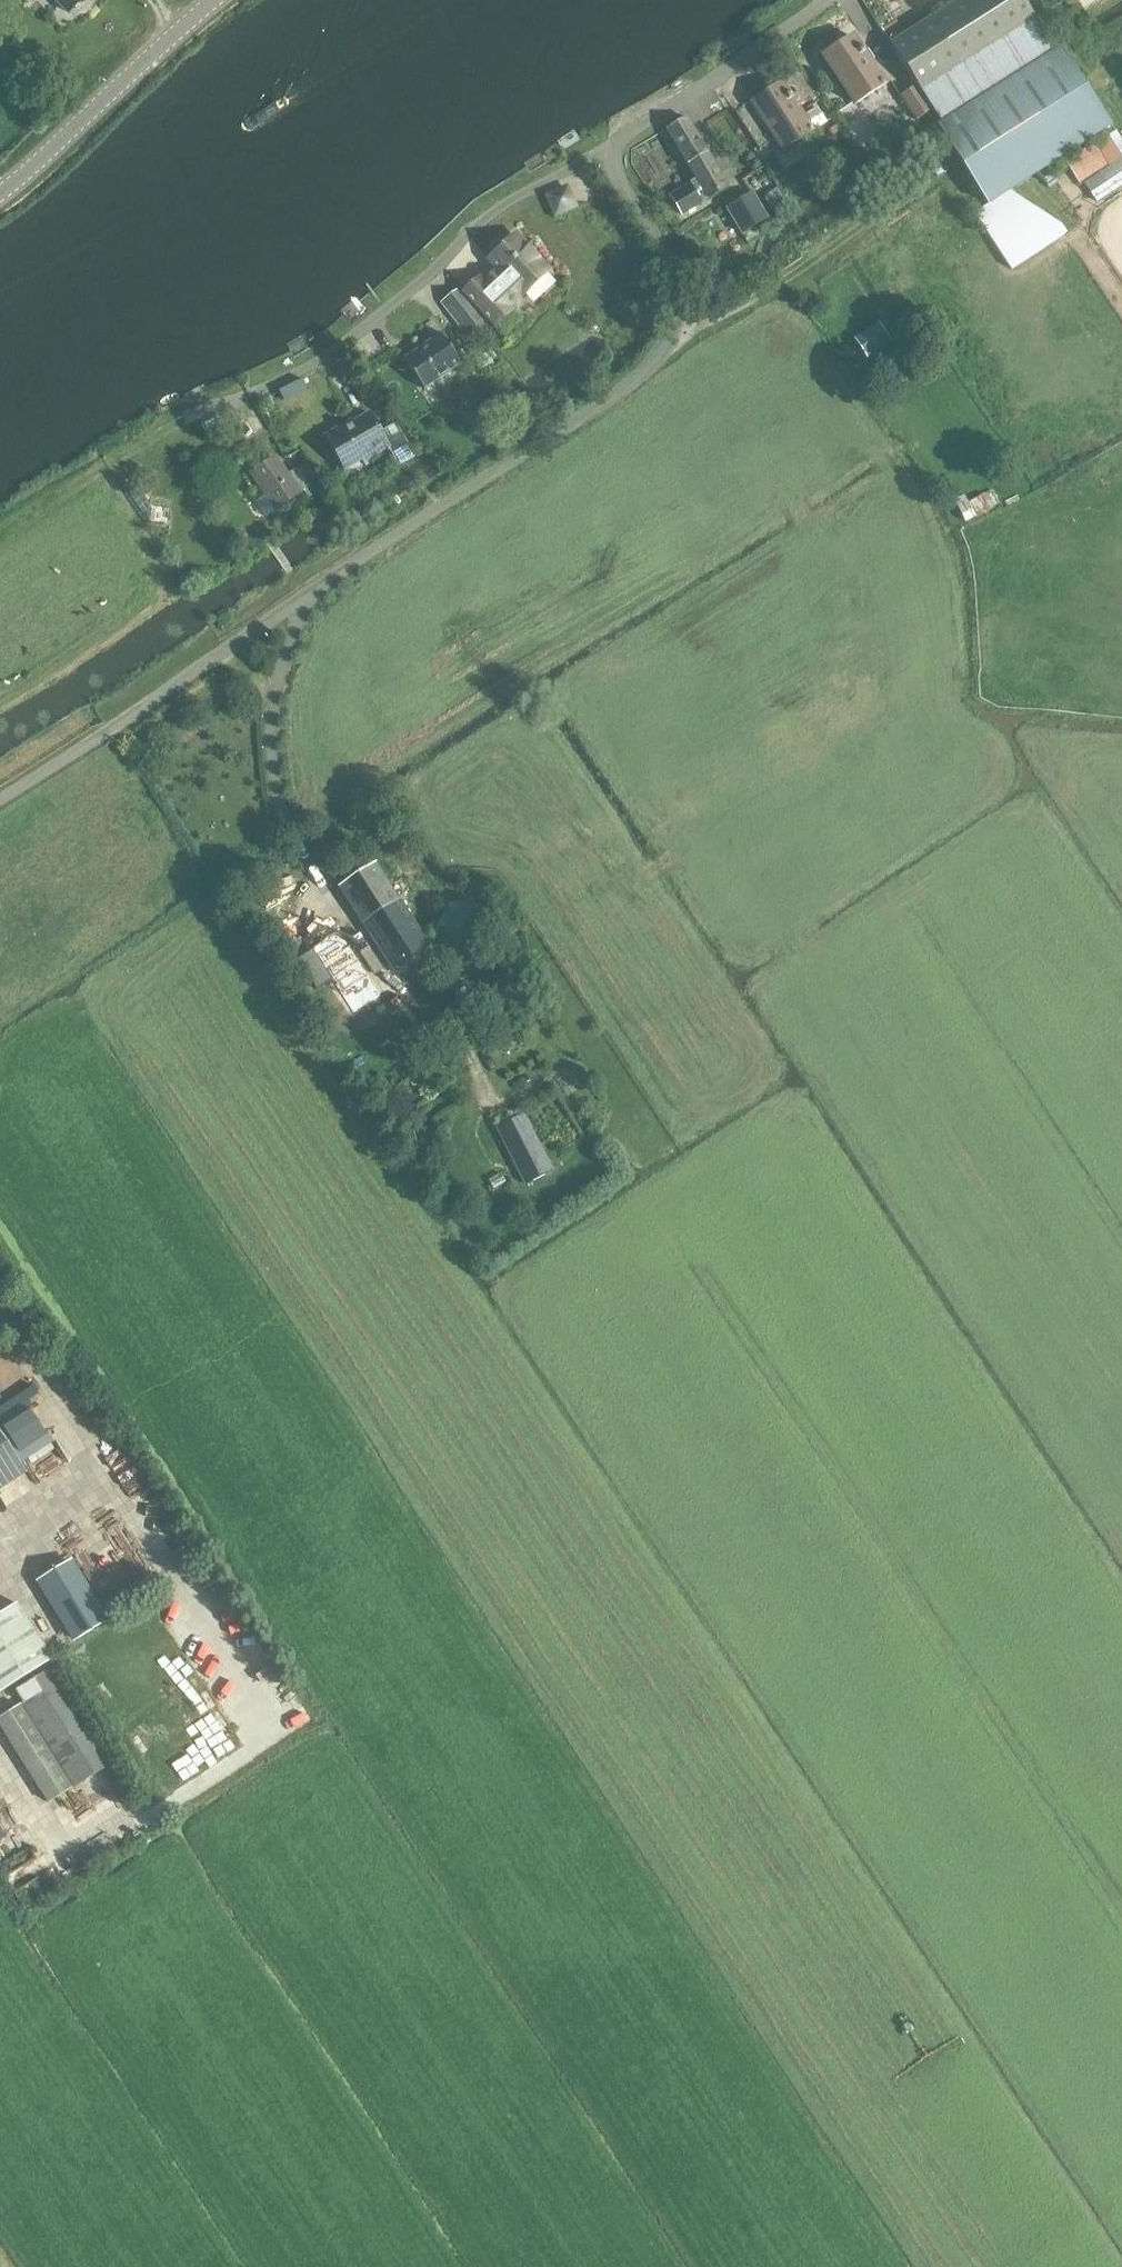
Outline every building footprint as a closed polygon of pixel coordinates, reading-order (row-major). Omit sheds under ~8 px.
[(69,11),(78,3),(84,4),(88,0),(59,0),(69,11)] [(894,49),(939,118),(1052,47),(1022,0),(972,0),(894,49)] [(856,104),(885,85),(852,37),(824,56),(856,104)] [(988,203),(974,213),(1012,271),(1068,234),(1063,226),(1011,193),(1113,128),(1061,47),(938,126),(988,203)] [(804,157),(804,137),(826,123),(817,108),(803,117),(781,83),(736,113),(782,183),(794,175),(789,167),(804,157)] [(916,120),(932,110),(916,86),(901,96),(916,120)] [(682,215),(728,187),(686,118),(666,130),(696,179),(670,195),(682,215)] [(845,129),(860,152),(874,143),(858,120),(845,129)] [(1098,202),(1121,185),(1121,158),(1085,183),(1098,202)] [(575,180),(547,189),(555,214),(583,205),(575,180)] [(749,220),(761,213),(750,193),(739,200),(738,198),(726,205),(737,224),(738,224),(744,235),(754,229),(749,220)] [(479,278),(464,292),(495,325),(510,311),(500,301),(515,288),(522,296),(549,271),(515,235),(489,260),(497,268),(482,282),(479,278)] [(473,343),(491,329),(460,289),(442,303),(473,343)] [(868,357),(890,342),(878,324),(856,339),(868,357)] [(424,389),(460,364),(440,335),(404,360),(424,389)] [(388,447),(399,466),(415,457),(396,423),(380,432),(370,414),(344,428),(343,426),(326,436),(345,469),(365,458),(366,459),(388,447)] [(277,509),(320,480),(308,461),(287,475),(275,457),(252,472),(277,509)] [(392,969),(428,946),(376,865),(340,888),(392,969)] [(475,903),(448,904),(436,928),(450,951),(479,951),(489,925),(475,903)] [(339,932),(297,960),(317,989),(332,979),(353,1012),(379,995),(339,932)] [(449,1129),(495,1205),(519,1190),(517,1186),(527,1180),(528,1182),(549,1169),(523,1117),(502,1130),(511,1148),(497,1157),(472,1115),(449,1129)] [(26,1472),(0,1432),(0,1489),(26,1472)] [(34,1585),(71,1647),(111,1623),(74,1561),(34,1585)] [(0,1613),(0,1694),(54,1657),(16,1602),(0,1613)] [(55,1666),(20,1689),(28,1701),(1,1719),(56,1800),(118,1758),(55,1666)]
